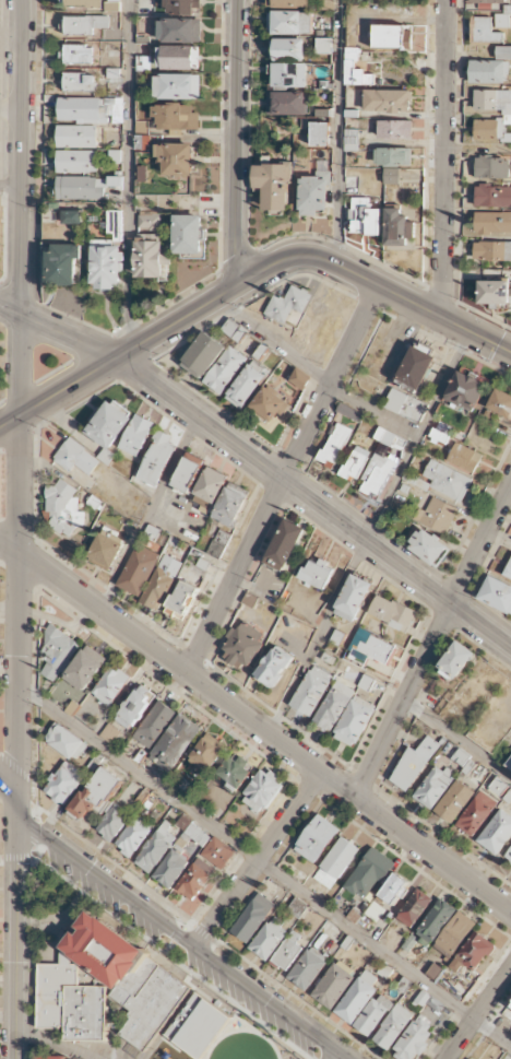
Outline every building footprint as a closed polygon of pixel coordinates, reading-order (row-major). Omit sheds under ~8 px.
[(62,9),(102,9),(102,0),(62,0),(62,9)] [(164,14),(200,14),(200,0),(164,0),(164,14)] [(267,9),(309,9),(309,0),(267,0),(267,9)] [(319,11),(334,10),(333,0),(319,0),(319,11)] [(268,12),(268,35),(311,36),(312,13),(268,12)] [(108,26),(108,15),(64,15),(64,34),(95,34),(95,26),(108,26)] [(510,29),(510,15),(496,15),(496,29),(510,29)] [(504,33),(492,33),(492,18),(473,17),(472,42),(504,43),(504,33)] [(201,42),(201,19),(161,19),(161,42),(201,42)] [(374,48),(405,48),(405,27),(374,26),(374,48)] [(303,61),(304,40),(270,39),(270,61),(303,61)] [(316,54),(330,54),(331,39),(316,39),(316,54)] [(92,44),(62,44),(62,63),(92,63),(92,44)] [(200,69),(200,46),(159,46),(159,69),(200,69)] [(497,47),(497,61),(510,61),(510,47),(497,47)] [(345,85),(374,86),(374,75),(364,75),(364,70),(356,70),(357,52),(346,52),(345,85)] [(470,84),(508,84),(508,61),(470,61),(470,84)] [(306,88),(307,65),(274,64),(273,88),(306,88)] [(96,72),(64,72),(64,91),(96,91),(96,72)] [(155,98),(200,98),(200,74),(155,74),(155,98)] [(365,113),(412,113),(412,91),(365,91),(365,113)] [(510,142),(510,134),(506,134),(506,125),(510,126),(510,91),(475,91),(475,111),(503,111),(503,120),(475,120),(474,141),(510,142)] [(305,116),(306,93),(267,92),(266,115),(305,116)] [(107,114),(113,114),(114,106),(106,106),(106,99),(59,98),(59,122),(107,124),(107,114)] [(158,131),(173,131),(174,136),(184,136),(184,131),(198,131),(198,105),(153,106),(153,118),(158,118),(158,131)] [(413,122),(378,121),(378,140),(412,141),(413,122)] [(311,146),(328,147),(329,124),(311,124),(311,146)] [(97,149),(96,126),(57,126),(57,149),(97,149)] [(165,176),(193,177),(194,145),(158,144),(157,164),(165,164),(165,176)] [(412,168),(412,150),(376,148),(375,167),(412,168)] [(57,173),(96,174),(97,152),(58,151),(57,173)] [(509,179),(509,159),(476,158),(475,179),(509,179)] [(328,179),(327,162),(317,162),(317,176),(324,176),(324,180),(328,179)] [(289,211),(290,166),(254,165),(254,192),(264,193),(264,211),(289,211)] [(400,170),(384,169),(384,185),(399,185),(400,170)] [(57,199),(104,200),(105,178),(57,177),(57,199)] [(328,179),(300,178),(299,217),(317,217),(317,211),(327,211),(328,179)] [(475,188),(475,208),(510,208),(510,188),(475,188)] [(350,234),(380,235),(381,210),(369,210),(369,199),(351,199),(350,234)] [(387,209),(386,250),(415,251),(415,220),(401,219),(401,209),(387,209)] [(82,226),(82,212),(59,211),(59,225),(82,226)] [(121,212),(106,212),(107,234),(114,234),(114,242),(122,242),(121,212)] [(475,213),(475,235),(510,234),(510,213),(475,213)] [(175,254),(192,255),(192,259),(204,259),(204,216),(175,216),(175,254)] [(134,278),(162,279),(162,266),(171,266),(172,256),(162,256),(163,238),(136,237),(134,278)] [(91,285),(98,285),(98,293),(114,293),(114,285),(122,285),(123,247),(111,247),(111,241),(92,241),(91,285)] [(474,242),(474,261),(510,262),(510,243),(474,242)] [(48,252),(48,286),(78,286),(78,260),(82,260),(82,245),(54,246),(55,252),(48,252)] [(509,305),(510,282),(481,282),(480,305),(498,305),(509,305)] [(274,296),(265,316),(286,326),(293,310),(303,315),(312,295),(292,286),(285,301),(274,296)] [(247,331),(229,319),(222,331),(240,343),(247,331)] [(205,380),(225,346),(201,332),(182,367),(205,380)] [(246,357),(226,346),(205,385),(225,396),(246,357)] [(395,386),(419,396),(436,357),(412,347),(395,386)] [(242,411),(266,377),(249,365),(225,399),(242,411)] [(288,383),(304,391),(311,377),(295,369),(288,383)] [(473,413),(487,385),(459,371),(445,399),(473,413)] [(279,414),(284,417),(291,406),(265,387),(250,408),(272,424),(279,414)] [(494,390),(488,411),(510,418),(510,395),(494,390)] [(420,423),(427,403),(390,391),(384,410),(420,423)] [(109,451),(133,420),(110,401),(85,433),(105,449),(98,458),(108,466),(115,456),(109,451)] [(365,416),(341,404),(336,412),(361,425),(365,416)] [(154,424),(135,415),(120,448),(139,457),(154,424)] [(319,462),(334,469),(353,431),(337,423),(319,462)] [(387,449),(389,447),(401,452),(406,440),(378,428),(372,443),(387,449)] [(172,437),(159,431),(136,479),(157,489),(177,446),(169,442),(172,437)] [(75,467),(90,477),(101,461),(69,438),(52,461),(70,474),(75,467)] [(473,475),(482,456),(455,443),(446,462),(473,475)] [(342,477),(357,483),(369,452),(353,446),(342,477)] [(362,481),(365,482),(361,492),(381,500),(398,458),(388,454),(387,458),(374,452),(362,481)] [(190,494),(204,461),(186,454),(173,487),(190,494)] [(472,480),(430,460),(422,479),(427,481),(424,487),(461,505),(472,480)] [(195,496),(216,505),(228,476),(207,467),(195,496)] [(402,479),(419,487),(422,480),(405,472),(402,479)] [(75,485),(58,485),(58,487),(47,487),(47,535),(73,535),(73,528),(84,528),(84,513),(78,513),(78,499),(76,499),(75,485)] [(212,519),(234,529),(249,498),(227,488),(212,519)] [(426,512),(418,509),(413,524),(448,534),(457,507),(430,499),(426,512)] [(264,563),(285,572),(305,528),(284,518),(264,563)] [(436,569),(451,549),(421,528),(406,547),(436,569)] [(220,560),(231,535),(218,529),(207,554),(220,560)] [(89,559),(97,563),(98,563),(112,569),(126,541),(103,530),(89,559)] [(117,587),(140,598),(160,556),(137,545),(117,587)] [(182,563),(163,555),(141,604),(159,612),(182,563)] [(319,562),(318,565),(310,562),(307,570),(303,569),(298,580),(324,591),(334,568),(319,562)] [(372,583),(350,575),(335,617),(357,624),(372,583)] [(488,577),(478,601),(510,615),(510,586),(488,577)] [(165,613),(183,622),(199,590),(182,581),(165,613)] [(368,615),(406,634),(416,614),(378,594),(368,615)] [(267,635),(243,621),(238,631),(235,630),(219,658),(237,668),(239,664),(248,669),(267,635)] [(53,652),(38,674),(54,684),(80,644),(52,626),(40,644),(53,652)] [(395,646),(358,629),(346,657),(366,666),(369,658),(387,665),(395,646)] [(438,668),(455,681),(475,655),(457,642),(438,668)] [(108,659),(88,644),(63,676),(83,692),(108,659)] [(271,689),(294,658),(276,645),(253,675),(271,689)] [(110,708),(130,679),(112,666),(91,695),(110,708)] [(333,678),(312,666),(289,707),(309,719),(333,678)] [(314,725),(334,734),(353,690),(333,681),(314,725)] [(116,724),(133,733),(153,694),(137,685),(116,724)] [(354,749),(376,707),(354,696),(332,738),(354,749)] [(176,713),(159,701),(133,739),(150,751),(176,713)] [(202,729),(181,713),(148,759),(169,774),(202,729)] [(77,764),(89,744),(56,724),(45,744),(77,764)] [(99,737),(112,746),(121,733),(108,725),(99,737)] [(227,748),(208,734),(188,762),(207,775),(227,748)] [(410,748),(389,780),(409,793),(440,745),(427,736),(416,752),(410,748)] [(217,778),(241,790),(253,766),(241,760),(239,763),(228,757),(217,778)] [(44,794),(67,807),(86,775),(63,761),(44,794)] [(123,780),(101,766),(72,811),(87,820),(93,810),(104,817),(95,832),(113,843),(130,816),(109,802),(123,780)] [(433,812),(454,776),(445,770),(444,772),(434,766),(414,801),(433,812)] [(263,769),(241,801),(262,816),(284,784),(263,769)] [(501,796),(508,785),(495,778),(489,789),(501,796)] [(451,825),(474,793),(456,780),(434,812),(451,825)] [(475,838),(495,801),(476,791),(457,828),(475,838)] [(499,810),(476,842),(497,857),(510,836),(510,818),(499,810)] [(340,831),(319,815),(293,850),(314,865),(340,831)] [(131,858),(153,828),(137,816),(114,846),(131,858)] [(152,878),(170,891),(209,836),(182,817),(176,826),(185,832),(152,878)] [(151,875),(175,838),(160,828),(136,866),(151,875)] [(236,853),(214,837),(201,856),(223,872),(236,853)] [(331,891),(359,850),(342,837),(313,879),(331,891)] [(343,888),(368,906),(376,894),(374,893),(395,864),(373,848),(343,888)] [(216,869),(195,858),(177,892),(198,903),(216,869)] [(379,896),(394,906),(409,884),(394,874),(379,896)] [(397,922),(413,931),(431,898),(415,889),(397,922)] [(249,947),(274,904),(256,893),(231,937),(249,947)] [(457,911),(441,899),(414,936),(430,948),(457,911)] [(287,909),(298,919),(307,909),(296,900),(287,909)] [(452,960),(476,924),(458,911),(433,948),(452,960)] [(266,964),(287,935),(279,929),(283,924),(273,916),(248,951),(266,964)] [(306,941),(293,932),(270,963),(282,972),(306,941)] [(458,974),(463,967),(476,974),(494,945),(474,932),(450,969),(458,974)] [(305,994),(329,960),(310,947),(287,980),(305,994)] [(331,1012),(357,974),(336,961),(311,998),(331,1012)] [(443,971),(434,965),(426,976),(435,982),(443,971)] [(373,987),(378,979),(365,969),(334,1014),(352,1027),(377,990),(373,987)] [(394,1006),(380,994),(352,1027),(366,1039),(394,1006)] [(374,1044),(393,1053),(411,1012),(393,1004),(374,1044)] [(396,1058),(415,1058),(431,1036),(427,1033),(432,1025),(418,1016),(390,1055),(396,1058)]
